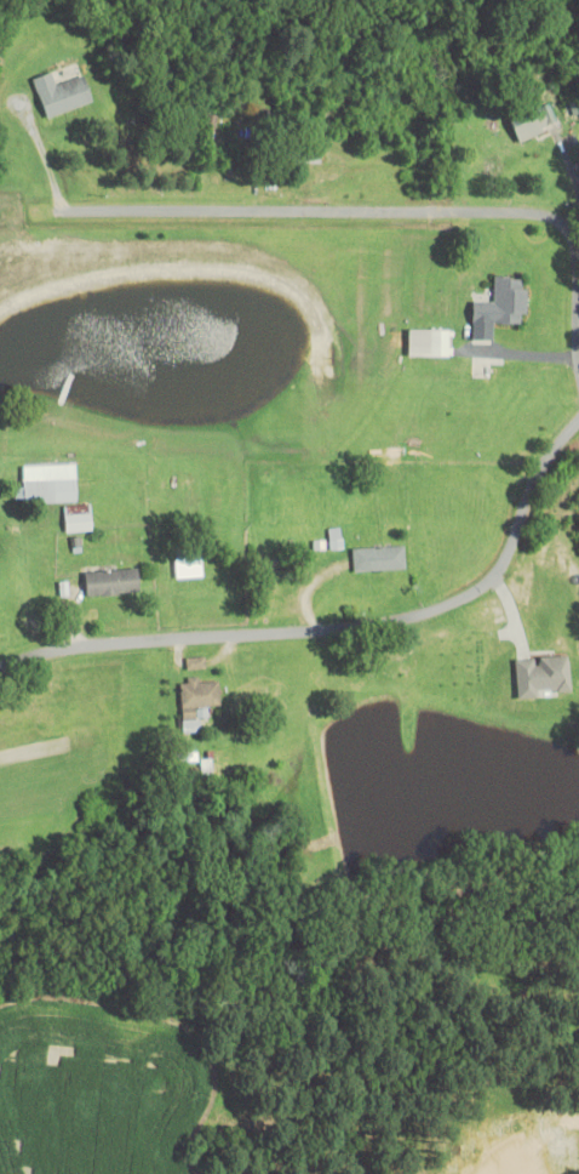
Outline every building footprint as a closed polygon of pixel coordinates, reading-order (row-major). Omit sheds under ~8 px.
[(47,117),(93,101),(84,75),(58,84),(54,71),(33,79),(47,117)] [(510,123),(520,142),(559,122),(549,103),(510,123)] [(472,301),(472,341),(494,341),(494,324),(525,324),(525,276),(495,276),(495,301),(472,301)] [(453,329),(409,329),(409,355),(453,355),(453,329)] [(76,501),(75,464),(42,464),(42,482),(15,482),(15,502),(76,501)] [(92,529),(89,504),(63,507),(66,532),(92,529)] [(329,529),(329,548),(341,548),(341,529),(329,529)] [(353,570),(405,570),(405,546),(352,547),(353,570)] [(175,577),(202,577),(202,558),(175,558),(175,577)] [(85,594),(138,593),(137,569),(85,570),(85,594)] [(569,656),(515,657),(515,697),(570,696),(569,656)] [(182,732),(201,731),(200,719),(208,719),(207,706),(219,706),(219,679),(180,680),(182,732)]
